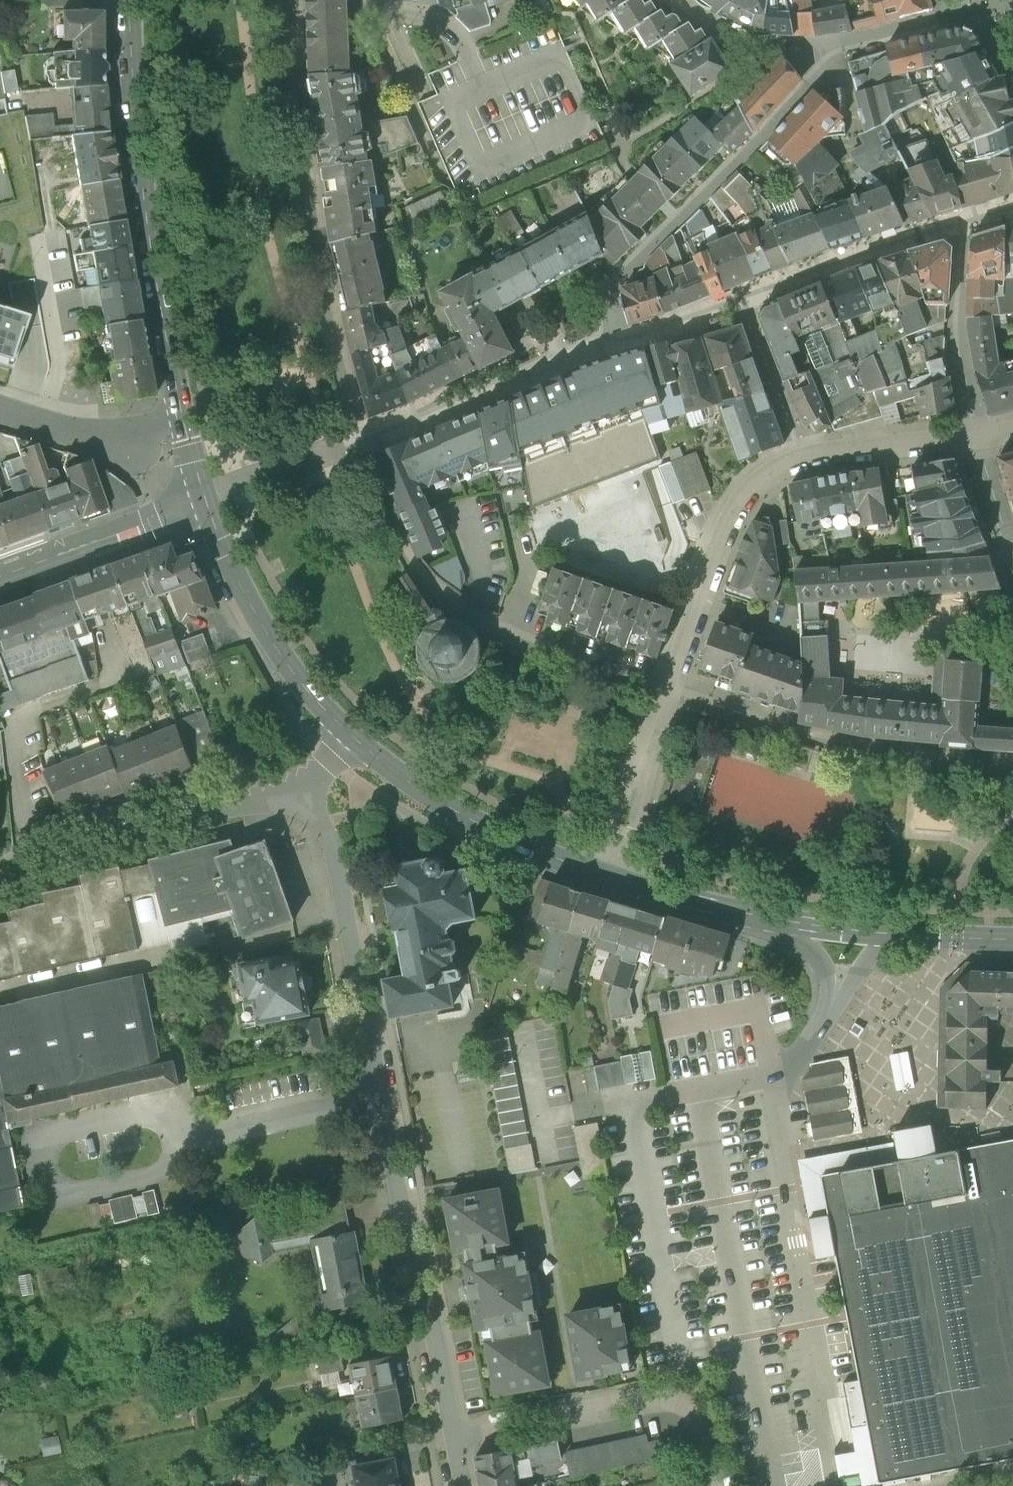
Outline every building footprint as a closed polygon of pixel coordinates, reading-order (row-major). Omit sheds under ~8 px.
[(311,76),(352,74),(349,0),(308,0),(311,74),(311,76)] [(473,0),(454,0),(457,10),(474,4),(473,0)] [(584,7),(579,11),(580,12),(590,4),(600,20),(597,22),(598,24),(615,13),(627,33),(624,34),(625,36),(638,28),(650,48),(647,50),(648,51),(665,41),(677,60),(674,62),(675,63),(711,42),(703,29),(697,33),(691,23),(684,27),(679,18),(678,16),(676,15),(672,15),(670,17),(668,18),(663,10),(660,13),(653,1),(647,5),(643,0),(592,0),(584,7)] [(720,15),(738,0),(698,0),(720,15)] [(765,34),(767,11),(768,0),(738,0),(720,15),(735,23),(752,32),(765,34)] [(767,11),(765,34),(780,34),(795,35),(788,0),(778,0),(779,11),(767,11)] [(795,35),(817,34),(813,13),(810,0),(788,0),(795,35)] [(854,30),(888,22),(879,0),(845,0),(846,9),(847,9),(854,30)] [(931,0),(879,0),(888,22),(933,10),(932,5),(931,0)] [(464,25),(472,32),(492,26),(492,21),(486,3),(475,6),(474,4),(457,10),(459,15),(456,18),(464,25)] [(813,13),(817,34),(841,32),(854,30),(847,9),(846,9),(835,11),(813,13)] [(72,41),(72,52),(104,51),(104,11),(62,11),(62,41),(72,41)] [(887,47),(888,52),(894,76),(908,72),(923,68),(922,62),(946,57),(947,63),(959,60),(984,50),(974,32),(966,28),(906,41),(887,47)] [(672,65),(693,97),(734,71),(713,40),(711,42),(675,63),(672,65)] [(434,51),(438,60),(438,62),(445,59),(441,48),(439,48),(434,51)] [(961,98),(999,77),(984,50),(959,60),(947,63),(946,57),(922,62),(923,68),(908,72),(913,87),(917,86),(922,102),(928,99),(940,94),(942,99),(958,91),(961,98)] [(55,90),(70,89),(104,86),(104,51),(72,52),(52,54),(55,90)] [(849,63),(857,94),(891,84),(888,77),(894,76),(888,52),(849,63)] [(739,108),(754,134),(796,88),(802,80),(782,57),(747,89),(739,80),(730,90),(734,98),(739,108)] [(325,169),(370,162),(363,125),(359,97),(368,93),(369,89),(368,82),(370,80),(369,72),(366,70),(355,73),(352,74),(311,76),(314,99),(325,169)] [(15,71),(1,73),(4,93),(18,91),(15,71)] [(857,94),(867,133),(867,134),(884,126),(898,112),(899,113),(902,112),(903,111),(904,111),(923,103),(922,102),(917,86),(913,87),(908,72),(894,76),(888,77),(891,84),(857,94)] [(928,99),(951,150),(967,143),(975,141),(988,136),(999,133),(1004,131),(1012,125),(1012,102),(1011,103),(1006,78),(1000,80),(999,77),(961,98),(958,91),(942,99),(940,94),(928,99)] [(70,89),(71,103),(105,100),(104,86),(70,89)] [(820,143),(825,139),(843,121),(841,119),(842,115),(843,107),(843,105),(843,97),(843,95),(842,90),(842,88),(836,90),(827,93),(821,96),(819,97),(812,101),(805,105),(798,110),(769,141),(777,149),(776,151),(777,155),(780,158),(784,157),(785,156),(796,166),(796,165),(820,144),(820,143)] [(108,133),(105,100),(71,103),(74,126),(75,137),(108,133)] [(668,202),(669,203),(683,189),(682,188),(695,175),(696,176),(710,162),(709,161),(724,146),(732,155),(754,134),(739,108),(713,134),(696,118),(681,133),(680,132),(667,146),(654,160),(653,159),(639,173),(640,174),(668,202)] [(911,130),(902,112),(899,113),(898,112),(884,126),(885,126),(892,139),(911,130)] [(55,138),(54,128),(53,115),(26,117),(30,141),(55,138)] [(408,117),(363,125),(370,162),(374,161),(420,144),(410,123),(408,117)] [(846,124),(843,121),(825,139),(830,138),(842,136),(846,136),(846,124)] [(1004,131),(999,133),(988,136),(975,141),(967,143),(951,150),(956,163),(960,161),(964,160),(968,163),(996,159),(1012,151),(1012,125),(1004,131)] [(72,137),(75,137),(74,126),(54,128),(55,138),(72,137)] [(859,166),(861,168),(868,172),(901,155),(898,150),(892,139),(885,126),(884,126),(867,134),(867,133),(860,135),(860,137),(867,149),(853,157),(859,166)] [(72,137),(81,185),(116,180),(108,133),(75,137),(72,137)] [(933,216),(969,206),(964,187),(958,189),(955,176),(946,178),(927,140),(898,150),(901,155),(908,168),(933,216)] [(808,186),(810,191),(834,168),(839,164),(820,143),(820,144),(796,165),(801,175),(807,187),(808,186)] [(996,159),(968,163),(964,160),(960,161),(961,167),(965,167),(967,173),(963,174),(955,176),(958,189),(964,187),(969,206),(1000,197),(1012,192),(1012,151),(996,159)] [(748,163),(759,174),(769,164),(758,153),(748,163)] [(378,187),(374,161),(370,162),(325,169),(324,169),(329,199),(335,198),(336,208),(330,209),(335,243),(372,234),(378,233),(371,188),(378,187)] [(810,191),(821,211),(850,201),(834,168),(810,191)] [(889,188),(868,172),(861,168),(853,178),(863,185),(861,187),(865,197),(889,188)] [(933,216),(908,168),(898,174),(904,184),(891,191),(906,224),(933,216)] [(757,231),(758,232),(763,230),(748,211),(756,204),(770,219),(775,230),(816,215),(817,218),(823,216),(821,211),(810,191),(808,186),(807,187),(793,194),(769,204),(739,172),(723,188),(737,203),(748,217),(756,227),(757,231)] [(637,177),(632,182),(660,210),(665,205),(668,202),(640,174),(637,177)] [(807,187),(801,175),(787,182),(793,194),(807,187)] [(87,226),(88,226),(123,220),(116,180),(81,185),(83,198),(82,198),(87,226)] [(604,255),(614,266),(632,247),(633,248),(647,234),(641,229),(660,210),(632,182),(613,200),(612,199),(598,213),(599,214),(592,221),(604,255)] [(712,198),(724,215),(737,203),(723,188),(712,198)] [(865,197),(863,197),(879,234),(906,224),(891,191),(889,188),(865,197)] [(420,202),(428,219),(459,206),(455,198),(443,191),(441,192),(430,197),(420,202)] [(867,238),(879,234),(863,197),(851,201),(867,238)] [(851,201),(850,201),(821,211),(823,216),(817,218),(831,249),(867,238),(851,201)] [(774,271),(791,264),(775,230),(770,219),(756,204),(748,211),(763,230),(758,232),(774,271)] [(499,220),(511,243),(524,235),(510,208),(503,212),(506,216),(499,220)] [(327,209),(332,244),(335,243),(330,209),(327,209)] [(552,235),(572,272),(585,265),(604,255),(592,221),(589,214),(588,215),(552,235)] [(816,215),(775,230),(791,264),(831,249),(817,218),(816,215)] [(738,235),(739,238),(757,231),(756,227),(748,217),(732,228),(737,235),(738,235)] [(128,247),(123,220),(88,226),(90,238),(92,253),(128,247)] [(995,279),(1006,279),(1006,227),(973,237),(969,278),(990,279),(995,279)] [(758,232),(757,231),(739,238),(757,278),(774,271),(758,232)] [(389,302),(372,234),(335,243),(332,244),(348,312),(373,306),(389,302)] [(522,251),(542,289),(560,279),(560,278),(572,272),(552,235),(522,251)] [(688,243),(695,257),(709,251),(708,247),(704,235),(693,241),(688,243)] [(708,247),(709,251),(726,290),(757,278),(739,238),(738,235),(737,235),(708,247)] [(663,246),(670,264),(682,259),(674,236),(663,246)] [(79,240),(82,254),(92,253),(90,238),(79,240)] [(945,243),(912,253),(925,298),(927,305),(928,305),(948,306),(949,304),(949,302),(951,264),(952,264),(952,262),(951,262),(952,249),(945,243)] [(651,269),(655,276),(667,270),(670,264),(663,246),(646,263),(651,269)] [(128,247),(92,253),(95,269),(98,286),(134,281),(128,247)] [(490,273),(508,307),(510,307),(511,306),(529,296),(542,289),(522,251),(521,252),(488,270),(490,273)] [(712,296),(726,290),(709,251),(695,257),(712,296)] [(76,265),(77,272),(85,271),(95,269),(92,253),(82,254),(74,256),(76,265)] [(916,302),(925,298),(912,253),(878,263),(897,306),(898,310),(910,304),(916,302)] [(667,314),(712,296),(695,257),(694,257),(696,262),(685,267),(668,273),(667,270),(655,276),(656,278),(667,313),(667,314)] [(668,273),(685,267),(682,259),(670,264),(667,270),(668,273)] [(889,309),(897,306),(878,263),(858,269),(871,298),(875,311),(875,314),(876,314),(889,309)] [(85,271),(87,288),(98,286),(95,269),(85,271)] [(645,276),(646,281),(656,278),(655,276),(651,269),(645,276)] [(869,313),(875,311),(871,298),(858,269),(851,272),(838,277),(838,278),(823,284),(823,285),(838,321),(839,320),(848,344),(859,339),(850,319),(869,313)] [(467,337),(444,349),(459,379),(482,367),(483,369),(497,362),(514,353),(494,315),(508,308),(508,307),(490,273),(476,280),(474,277),(444,294),(452,310),(449,311),(460,333),(463,331),(467,337)] [(667,313),(656,278),(646,281),(624,288),(626,296),(622,297),(625,307),(629,325),(667,313)] [(989,300),(989,292),(990,279),(969,278),(968,309),(969,319),(993,317),(1002,316),(998,298),(989,300)] [(998,298),(1002,316),(1012,315),(1012,279),(1006,279),(1006,296),(998,298)] [(101,302),(105,326),(141,321),(134,281),(98,286),(101,302)] [(821,328),(838,321),(823,285),(782,302),(796,338),(821,328)] [(81,289),(85,306),(101,302),(98,286),(87,288),(81,289)] [(802,352),(796,338),(782,302),(764,308),(760,316),(786,381),(800,375),(793,356),(802,352)] [(913,311),(921,314),(916,302),(910,304),(913,311)] [(910,304),(898,310),(909,337),(927,330),(923,320),(921,314),(913,311),(910,304)] [(12,369),(29,315),(0,306),(0,365),(12,369)] [(376,324),(373,306),(348,312),(344,313),(353,354),(370,349),(388,344),(389,343),(385,334),(384,332),(376,324)] [(907,338),(909,337),(898,310),(897,306),(889,309),(892,318),(894,323),(885,327),(877,330),(878,332),(877,332),(884,352),(895,345),(907,338)] [(923,320),(927,330),(941,324),(939,318),(931,322),(930,317),(923,320)] [(969,319),(971,333),(995,329),(993,317),(969,319)] [(884,322),(885,327),(894,323),(892,318),(884,322)] [(811,373),(828,414),(854,400),(865,395),(868,394),(868,393),(857,367),(848,344),(839,320),(838,321),(821,328),(836,364),(835,367),(827,362),(820,366),(817,370),(811,373)] [(105,326),(109,353),(112,362),(147,356),(141,321),(105,326)] [(388,344),(392,354),(407,348),(399,327),(399,326),(384,332),(385,334),(389,343),(388,344)] [(703,338),(714,372),(727,368),(754,359),(743,327),(703,338)] [(976,367),(977,371),(1000,366),(1000,362),(998,348),(996,335),(995,329),(971,333),(971,339),(976,367)] [(848,344),(857,367),(884,352),(877,332),(859,339),(848,344)] [(392,354),(398,372),(410,404),(438,389),(459,379),(444,349),(437,335),(407,348),(392,354)] [(689,414),(720,403),(723,402),(714,372),(703,338),(669,346),(670,350),(669,350),(673,366),(678,382),(679,383),(682,382),(685,396),(689,414)] [(913,347),(907,338),(895,345),(902,364),(906,363),(902,351),(913,347)] [(902,364),(908,382),(915,380),(932,375),(928,364),(946,359),(946,338),(913,347),(902,351),(906,363),(902,364)] [(647,349),(658,388),(672,383),(678,382),(673,366),(669,350),(670,350),(669,346),(668,342),(647,349)] [(868,393),(868,394),(877,392),(877,391),(906,382),(908,382),(902,364),(895,345),(884,352),(857,367),(868,393)] [(380,379),(370,349),(353,354),(362,386),(380,379)] [(662,459),(653,434),(644,411),(663,405),(658,388),(647,349),(584,367),(546,385),(513,398),(519,441),(524,469),(532,509),(662,459)] [(108,362),(112,362),(109,353),(95,355),(96,364),(108,362)] [(154,396),(147,356),(112,362),(108,362),(112,382),(115,402),(115,403),(154,396)] [(737,394),(739,399),(766,393),(754,359),(727,368),(737,394)] [(932,375),(915,380),(918,390),(933,386),(932,383),(950,377),(946,359),(928,364),(932,375)] [(1000,366),(977,371),(991,417),(1012,412),(1012,363),(1000,366)] [(808,428),(809,428),(814,425),(815,424),(829,416),(829,415),(828,414),(811,373),(811,371),(800,375),(786,381),(795,404),(808,428)] [(398,372),(380,379),(362,386),(371,418),(410,404),(398,372)] [(954,408),(950,377),(932,383),(933,386),(918,390),(910,393),(906,382),(877,391),(877,392),(881,407),(882,407),(917,397),(923,416),(923,418),(955,411),(954,408)] [(910,393),(918,390),(915,380),(908,382),(906,382),(910,393)] [(103,405),(115,402),(112,382),(100,384),(103,405)] [(671,385),(672,383),(658,388),(663,405),(644,411),(653,434),(671,429),(668,419),(689,414),(685,396),(677,398),(675,397),(671,385)] [(868,394),(865,395),(854,400),(828,414),(829,415),(829,416),(835,432),(860,425),(871,421),(885,417),(882,407),(881,407),(877,392),(868,394)] [(785,445),(766,393),(739,399),(727,401),(724,402),(723,402),(720,403),(740,461),(744,460),(756,455),(757,455),(784,445),(785,445)] [(513,398),(481,412),(490,461),(491,471),(492,470),(505,468),(506,472),(523,469),(524,469),(519,441),(513,398)] [(439,430),(409,443),(425,489),(439,483),(458,475),(489,462),(480,412),(439,429),(439,430)] [(34,494),(48,489),(46,484),(50,482),(47,471),(38,444),(15,438),(22,457),(27,474),(34,494)] [(423,490),(425,489),(409,443),(384,454),(391,471),(384,474),(388,485),(386,486),(408,536),(410,535),(417,551),(450,536),(438,509),(432,511),(423,490)] [(63,468),(68,482),(69,481),(94,472),(95,472),(90,461),(68,453),(67,455),(63,468)] [(671,463),(686,500),(706,492),(712,490),(698,453),(697,453),(671,463)] [(376,457),(384,474),(391,471),(384,454),(376,457)] [(1012,509),(1012,455),(999,459),(1012,509)] [(11,461),(17,478),(27,474),(22,457),(11,461)] [(913,467),(918,491),(961,480),(958,469),(957,469),(955,461),(956,461),(956,460),(955,459),(946,461),(941,462),(941,461),(932,463),(914,466),(913,467)] [(489,462),(458,475),(462,482),(491,470),(489,462)] [(685,500),(686,500),(671,463),(665,465),(660,467),(675,504),(685,500)] [(527,488),(523,469),(506,472),(505,468),(492,470),(497,494),(527,488)] [(52,469),(47,471),(50,482),(46,484),(48,489),(59,485),(58,484),(60,481),(56,471),(52,469)] [(881,469),(851,474),(859,513),(861,525),(861,529),(889,524),(889,523),(886,507),(887,507),(886,502),(881,469)] [(95,472),(107,508),(122,503),(122,502),(126,489),(125,489),(126,488),(114,480),(105,473),(102,472),(98,471),(95,472)] [(94,472),(69,481),(82,517),(107,508),(95,472),(94,472)] [(34,494),(27,474),(17,478),(10,480),(17,500),(34,494)] [(824,532),(861,525),(859,513),(851,474),(813,481),(824,532)] [(442,490),(462,482),(458,475),(439,483),(442,490)] [(928,547),(930,554),(953,551),(985,543),(986,543),(968,496),(961,481),(961,480),(918,493),(911,495),(919,547),(928,547)] [(47,530),(82,517),(69,481),(68,482),(59,485),(48,489),(34,494),(47,530)] [(825,534),(824,532),(813,481),(791,486),(800,524),(799,524),(803,539),(825,534)] [(0,506),(0,523),(7,544),(47,530),(34,494),(17,500),(4,505),(0,506)] [(886,507),(889,523),(901,521),(897,499),(886,502),(887,507),(886,507)] [(728,588),(773,604),(781,581),(777,549),(774,528),(754,522),(753,525),(747,537),(741,551),(741,552),(728,588)] [(774,528),(777,549),(792,546),(791,535),(789,522),(773,525),(774,528)] [(982,663),(949,660),(947,684),(945,707),(933,706),(843,697),(844,680),(832,679),(828,623),(819,624),(818,602),(1000,589),(1000,590),(1002,589),(1002,587),(1001,587),(991,560),(992,559),(991,557),(990,557),(985,543),(953,551),(930,554),(931,562),(896,564),(867,567),(832,569),(818,570),(796,571),(800,603),(802,632),(804,664),(805,694),(801,713),(799,723),(867,737),(942,744),(942,747),(1012,752),(1012,730),(977,727),(982,663)] [(144,556),(159,596),(175,590),(186,617),(214,608),(203,580),(204,580),(195,555),(189,557),(178,561),(173,546),(144,556)] [(173,546),(178,561),(189,557),(187,552),(173,546)] [(144,601),(159,596),(144,556),(115,567),(130,606),(140,631),(151,627),(146,615),(149,614),(144,601)] [(829,556),(816,558),(818,570),(832,569),(829,556)] [(796,571),(818,570),(816,558),(795,561),(796,571)] [(74,582),(88,621),(102,616),(113,612),(119,610),(130,606),(115,567),(74,582)] [(555,568),(555,570),(675,612),(676,611),(555,568)] [(660,656),(675,612),(555,570),(539,613),(550,617),(548,624),(568,631),(571,624),(580,628),(577,634),(599,642),(601,635),(609,638),(607,645),(628,652),(630,645),(639,648),(637,655),(653,661),(656,654),(660,656)] [(0,608),(0,661),(12,693),(14,706),(90,681),(78,647),(75,638),(71,627),(88,621),(74,582),(29,598),(0,608)] [(130,606),(119,610),(122,617),(120,617),(117,624),(135,670),(153,664),(143,640),(140,631),(130,606)] [(433,625),(446,620),(443,612),(434,607),(431,611),(430,613),(428,614),(433,625)] [(113,612),(117,624),(120,617),(122,617),(119,610),(113,612)] [(88,621),(91,630),(105,624),(102,616),(88,621)] [(481,642),(481,640),(472,628),(460,621),(446,620),(433,625),(422,638),(420,654),(423,666),(434,678),(451,683),(469,677),(480,663),(482,654),(481,642)] [(75,638),(92,633),(91,630),(88,621),(71,627),(75,638)] [(156,671),(158,676),(175,670),(186,666),(169,622),(156,627),(159,634),(143,640),(153,664),(155,670),(156,671)] [(734,690),(735,690),(754,635),(717,622),(701,668),(737,681),(734,690)] [(92,633),(75,638),(78,647),(93,643),(92,633)] [(182,643),(190,664),(213,657),(204,634),(182,643)] [(755,636),(754,635),(735,690),(801,713),(805,694),(804,664),(752,646),(755,636)] [(935,683),(947,684),(949,660),(982,663),(983,650),(938,646),(935,683)] [(90,677),(101,673),(96,660),(85,664),(90,677)] [(12,693),(0,661),(0,692),(2,696),(12,693)] [(135,670),(138,677),(155,670),(153,664),(135,670)] [(219,750),(186,666),(175,670),(194,716),(186,719),(203,758),(219,750)] [(947,684),(935,683),(933,706),(945,707),(947,684)] [(3,706),(5,711),(14,708),(14,706),(12,693),(2,696),(0,697),(0,707),(3,706)] [(178,728),(192,764),(203,758),(186,719),(176,723),(178,728)] [(178,728),(155,737),(172,779),(195,770),(192,764),(178,728)] [(150,787),(172,779),(155,737),(133,745),(150,787)] [(127,796),(150,787),(133,745),(112,754),(111,754),(126,790),(125,791),(127,796)] [(103,799),(125,791),(126,790),(111,754),(112,754),(109,748),(87,757),(103,799)] [(81,808),(103,799),(87,757),(65,766),(81,808)] [(58,817),(81,808),(65,766),(42,775),(58,817)] [(153,864),(123,871),(122,867),(120,868),(0,926),(0,981),(140,950),(129,901),(133,901),(132,898),(160,892),(169,925),(184,921),(186,934),(204,929),(201,917),(237,908),(247,936),(293,920),(266,842),(236,853),(231,841),(152,861),(153,864)] [(441,857),(408,864),(392,867),(396,886),(386,888),(394,932),(397,932),(405,978),(447,970),(456,969),(453,954),(456,953),(457,951),(456,941),(453,940),(451,940),(448,924),(478,919),(467,869),(447,873),(444,859),(441,857)] [(540,922),(554,927),(570,932),(583,892),(552,883),(542,879),(530,919),(540,922)] [(583,892),(570,932),(582,935),(599,941),(600,938),(612,901),(583,892)] [(612,901),(600,938),(628,946),(639,910),(612,901)] [(639,910),(628,946),(641,951),(655,955),(666,918),(639,910)] [(732,939),(666,918),(655,955),(669,959),(667,966),(701,977),(702,973),(715,976),(720,960),(725,962),(732,939)] [(208,946),(204,929),(186,934),(184,921),(169,925),(176,953),(208,946)] [(558,972),(570,932),(554,927),(542,967),(548,969),(558,972)] [(580,940),(582,935),(570,932),(558,972),(558,973),(553,989),(566,993),(572,977),(583,941),(580,940)] [(597,947),(611,952),(613,947),(626,951),(628,946),(600,938),(599,941),(597,947)] [(626,951),(623,961),(636,965),(641,951),(628,946),(626,951)] [(595,954),(609,958),(611,952),(597,947),(595,954)] [(616,985),(623,961),(626,951),(613,947),(611,952),(609,958),(602,981),(615,985),(616,985)] [(522,948),(520,960),(538,964),(540,951),(522,948)] [(260,1023),(261,1024),(310,1015),(311,1014),(307,991),(310,990),(313,985),(312,978),(307,975),(304,975),(301,963),(300,962),(286,965),(284,957),(235,966),(240,989),(245,988),(249,1004),(256,1003),(260,1023)] [(629,988),(636,965),(623,961),(616,985),(629,989),(629,988)] [(459,981),(461,980),(463,978),(462,972),(459,969),(456,970),(456,969),(447,970),(449,983),(459,981)] [(542,986),(553,989),(558,973),(558,972),(548,969),(542,986)] [(386,981),(393,1017),(454,1006),(452,997),(449,983),(447,970),(405,978),(386,981)] [(990,1012),(992,1013),(993,971),(972,971),(950,992),(948,1108),(988,1109),(989,1083),(1003,1083),(1003,1071),(989,1070),(990,1020),(990,1012)] [(993,971),(992,1013),(1001,1013),(1012,1013),(1012,972),(993,971)] [(24,1207),(5,1124),(180,1086),(180,1085),(174,1060),(168,1062),(162,1035),(157,1036),(144,976),(144,974),(42,996),(25,1000),(0,1005),(0,1212),(24,1207)] [(459,987),(459,981),(449,983),(452,997),(461,995),(459,987)] [(633,990),(629,988),(629,989),(616,985),(615,985),(610,1004),(613,1020),(634,1015),(631,999),(633,990)] [(894,1006),(873,1010),(881,1046),(902,1041),(894,1006)] [(297,1023),(305,1058),(329,1053),(321,1018),(297,1023)] [(865,1029),(855,1023),(849,1032),(859,1038),(865,1029)] [(507,1149),(530,1144),(508,1027),(484,1031),(507,1149)] [(904,1049),(883,1054),(887,1072),(891,1091),(912,1086),(904,1049)] [(640,1054),(645,1082),(657,1079),(652,1052),(640,1054)] [(634,1055),(639,1083),(645,1082),(640,1054),(634,1055)] [(622,1057),(623,1062),(627,1085),(639,1083),(634,1055),(622,1057)] [(804,1081),(815,1143),(855,1135),(841,1060),(815,1065),(804,1081)] [(616,1087),(627,1085),(623,1062),(611,1064),(616,1087)] [(596,1067),(600,1090),(612,1088),(607,1064),(596,1067)] [(611,1064),(607,1064),(612,1088),(616,1087),(611,1064)] [(588,1092),(600,1090),(596,1067),(584,1069),(588,1092)] [(598,1123),(577,1127),(587,1179),(608,1175),(598,1123)] [(898,1162),(880,1165),(842,1172),(824,1176),(822,1178),(824,1188),(827,1202),(829,1214),(830,1216),(813,1219),(810,1220),(814,1239),(818,1259),(833,1256),(837,1256),(849,1322),(860,1381),(857,1381),(844,1384),(853,1429),(869,1426),(879,1480),(879,1482),(882,1484),(1012,1460),(1012,1140),(938,1155),(933,1125),(914,1129),(896,1132),(901,1161),(898,1162)] [(801,1160),(799,1161),(810,1217),(812,1217),(829,1214),(827,1202),(824,1188),(822,1178),(824,1176),(842,1172),(880,1165),(898,1162),(895,1146),(895,1143),(801,1160)] [(530,1144),(507,1149),(511,1173),(535,1169),(530,1144)] [(148,1212),(149,1216),(161,1213),(155,1190),(144,1193),(144,1195),(148,1212)] [(507,1392),(543,1386),(542,1380),(548,1379),(540,1333),(534,1334),(530,1313),(536,1312),(535,1307),(542,1305),(536,1273),(529,1275),(526,1261),(520,1262),(519,1256),(500,1260),(497,1244),(508,1242),(500,1197),(494,1198),(493,1192),(456,1199),(458,1208),(449,1209),(457,1252),(467,1250),(469,1265),(468,1265),(479,1328),(492,1326),(494,1342),(489,1342),(497,1385),(505,1384),(507,1392)] [(115,1220),(115,1224),(139,1218),(138,1214),(134,1198),(133,1195),(110,1200),(111,1203),(115,1220)] [(148,1212),(144,1195),(134,1198),(138,1214),(148,1212)] [(448,1200),(449,1209),(458,1208),(456,1199),(448,1200)] [(240,1255),(264,1263),(274,1255),(273,1251),(313,1243),(312,1241),(320,1240),(348,1234),(347,1229),(351,1228),(346,1202),(265,1217),(256,1219),(237,1235),(240,1255)] [(88,1206),(93,1229),(105,1226),(104,1222),(100,1206),(99,1203),(88,1206)] [(111,1203),(100,1206),(104,1222),(115,1220),(111,1203)] [(319,1274),(326,1311),(369,1302),(364,1276),(365,1276),(362,1258),(360,1258),(356,1233),(348,1234),(320,1240),(326,1273),(319,1274)] [(313,1243),(319,1274),(326,1273),(320,1240),(312,1241),(313,1243)] [(622,1362),(630,1361),(622,1313),(616,1314),(614,1308),(569,1316),(580,1379),(623,1371),(622,1362)] [(318,1358),(321,1376),(345,1371),(341,1353),(318,1358)] [(355,1381),(358,1397),(398,1389),(391,1357),(350,1365),(353,1382),(355,1381)] [(622,1362),(623,1371),(632,1369),(630,1361),(622,1362)] [(505,1384),(497,1385),(498,1394),(507,1392),(505,1384)] [(398,1391),(398,1389),(358,1397),(365,1428),(404,1420),(400,1402),(402,1402),(400,1391),(398,1391)] [(566,1455),(571,1478),(677,1456),(674,1440),(650,1445),(648,1437),(566,1455)] [(532,1459),(533,1465),(562,1459),(559,1442),(513,1450),(516,1462),(532,1459)] [(482,1485),(520,1485),(516,1462),(513,1450),(477,1457),(479,1469),(478,1469),(481,1485),(482,1485)] [(359,1485),(400,1485),(395,1460),(370,1464),(370,1459),(355,1462),(359,1485)]
